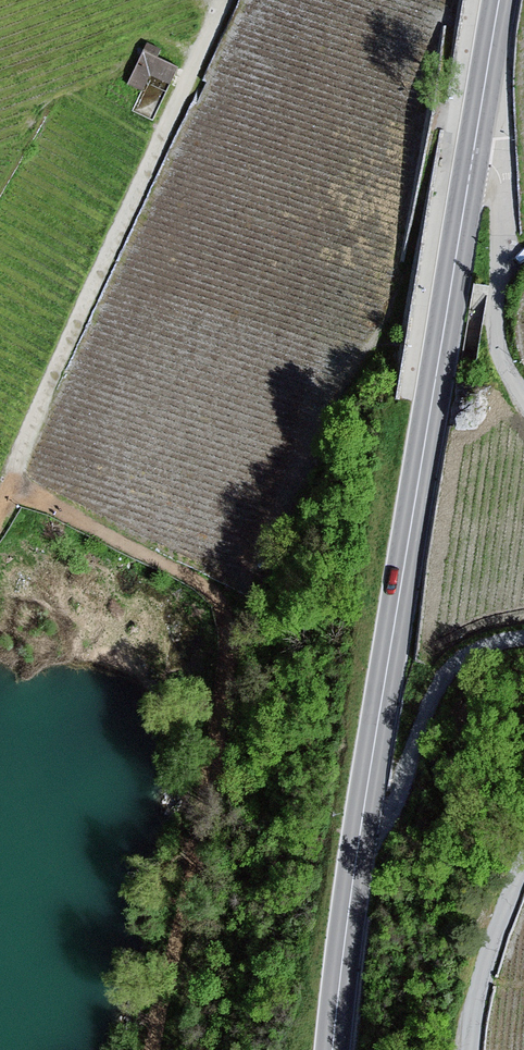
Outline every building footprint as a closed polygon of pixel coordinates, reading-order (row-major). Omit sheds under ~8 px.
[(170,91),(180,59),(144,47),(133,79),(170,91)]
